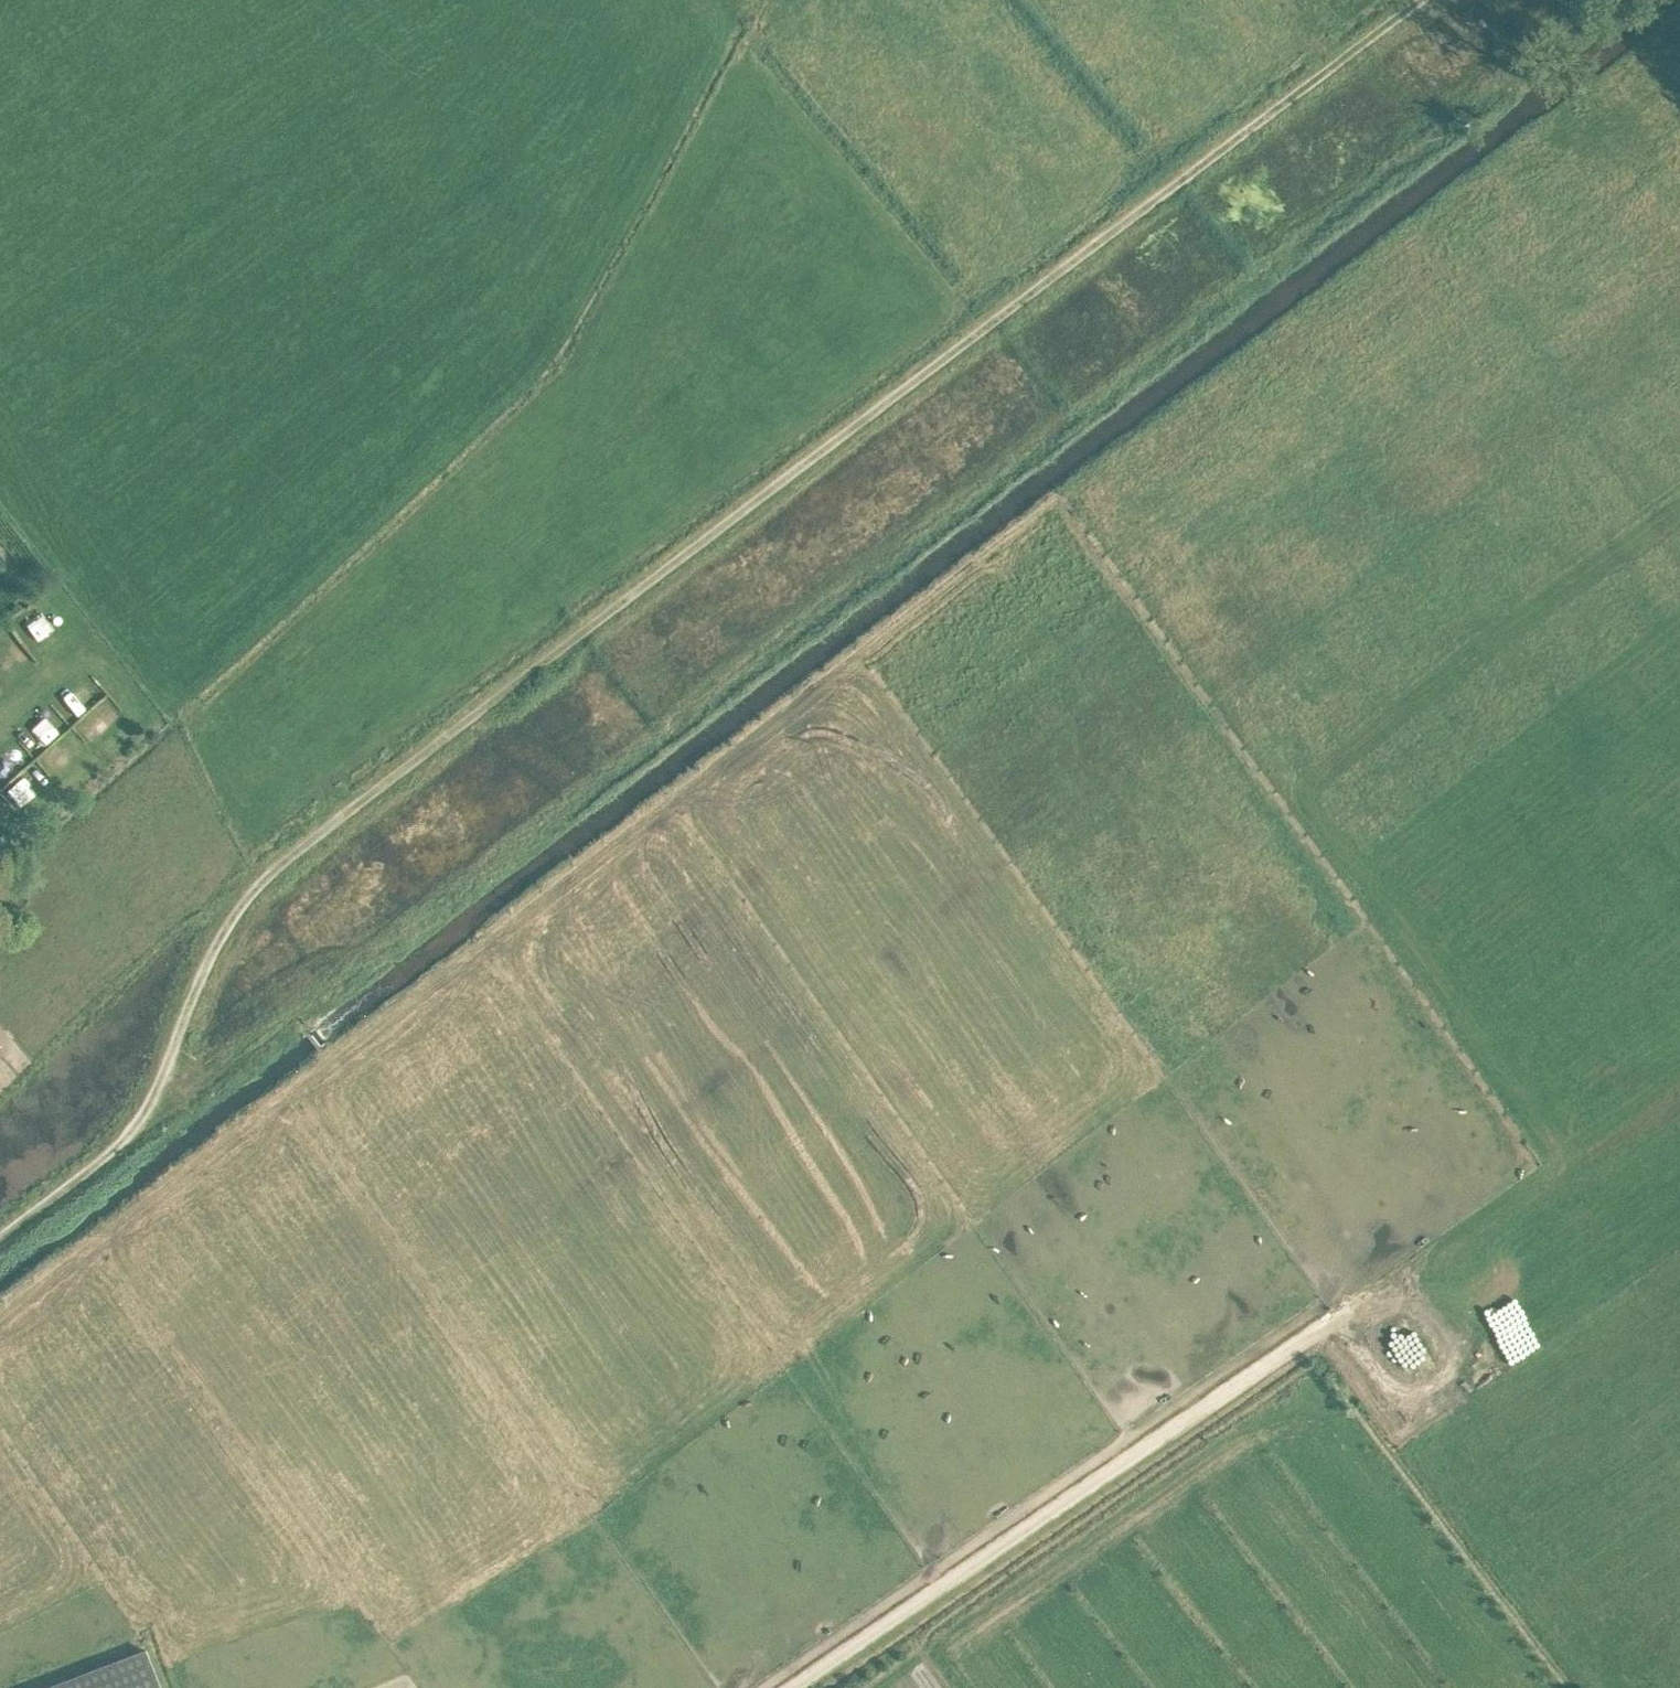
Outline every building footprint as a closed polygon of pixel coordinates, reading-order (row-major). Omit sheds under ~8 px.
[(47,623),(25,632),(33,652),(55,643),(47,623)] [(95,710),(79,725),(96,743),(112,728),(95,710)] [(46,718),(30,725),(37,742),(53,735),(46,718)] [(18,762),(9,754),(0,764),(0,771),(5,776),(18,762)] [(28,813),(42,798),(18,776),(4,792),(28,813)] [(1404,1333),(1380,1349),(1399,1376),(1423,1360),(1404,1333)] [(146,1650),(49,1687),(161,1687),(146,1650)]
